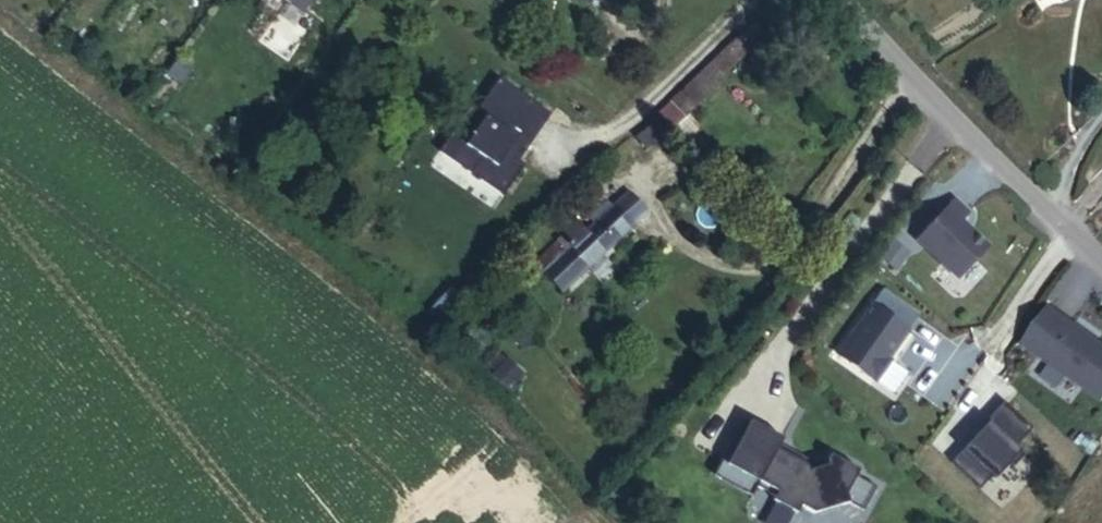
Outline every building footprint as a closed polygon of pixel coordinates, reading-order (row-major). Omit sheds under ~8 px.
[(302,11),(310,0),(285,0),(302,11)] [(739,35),(706,67),(716,77),(745,50),(739,44),(744,40),(739,35)] [(181,82),(191,68),(177,59),(168,73),(181,82)] [(716,77),(706,67),(658,113),(684,139),(696,127),(685,115),(720,82),(716,77)] [(530,100),(499,78),(477,109),(470,105),(450,133),(465,144),(457,156),(474,168),(478,161),(491,171),(487,177),(506,190),(524,164),(518,160),(529,145),(508,131),(530,100)] [(551,114),(530,100),(508,131),(529,145),(551,114)] [(655,123),(637,138),(644,147),(663,133),(655,123)] [(465,144),(450,133),(439,149),(503,194),(506,190),(487,177),(491,171),(478,161),(474,168),(457,156),(465,144)] [(562,292),(649,211),(630,191),(613,207),(608,201),(588,219),(593,226),(586,232),(575,220),(560,235),(562,237),(534,262),(562,292)] [(955,200),(918,239),(958,278),(988,246),(961,221),(968,213),(955,200)] [(908,254),(892,242),(880,258),(896,270),(908,254)] [(885,313),(894,300),(883,292),(873,305),(885,313)] [(474,296),(462,308),(470,316),(483,304),(474,296)] [(894,300),(885,313),(906,328),(915,315),(894,300)] [(885,313),(873,305),(837,355),(876,382),(890,361),(888,359),(909,330),(906,328),(885,313)] [(1023,345),(1101,400),(1101,345),(1098,342),(1097,344),(1090,339),(1091,337),(1074,325),(1073,327),(1049,309),(1023,345)] [(536,337),(517,322),(506,336),(524,351),(536,337)] [(485,364),(494,373),(507,359),(497,351),(485,364)] [(507,359),(494,373),(492,375),(508,390),(523,374),(507,358),(507,359)] [(968,454),(956,467),(980,489),(991,476),(995,479),(1010,464),(1014,467),(1025,455),(1016,447),(1033,428),(1004,401),(986,421),(990,424),(981,433),(979,432),(963,450),(968,454)] [(727,464),(759,482),(777,492),(772,501),(796,514),(801,506),(814,514),(849,502),(862,509),(874,488),(855,478),(859,470),(830,456),(827,461),(829,466),(809,471),(807,466),(776,450),(782,439),(750,422),(745,432),(727,464)] [(752,495),(759,482),(727,464),(745,432),(740,429),(714,476),(752,495)] [(951,462),(956,467),(968,454),(963,450),(951,462)]
